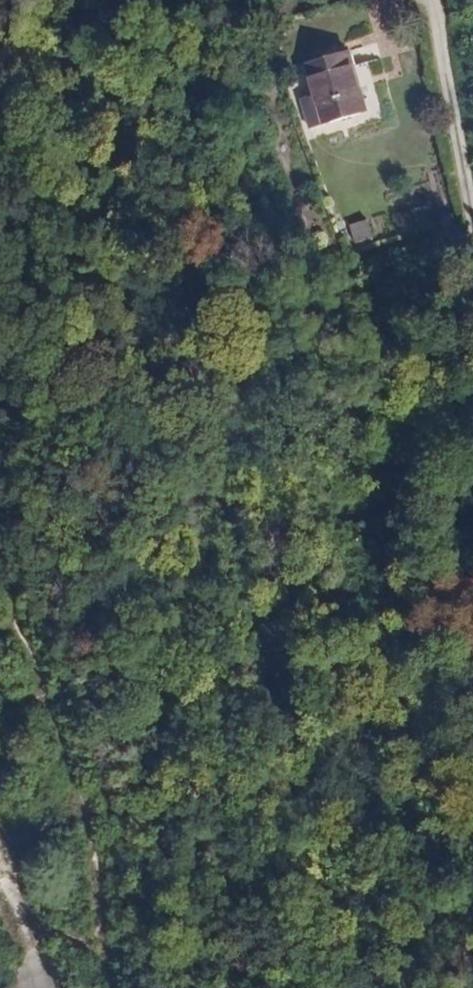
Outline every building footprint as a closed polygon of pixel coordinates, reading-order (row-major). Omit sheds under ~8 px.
[(263,18),(260,3),(249,6),(254,21),(263,18)] [(363,110),(345,49),(303,60),(321,122),(363,110)] [(306,240),(299,220),(268,232),(275,252),(306,240)]
